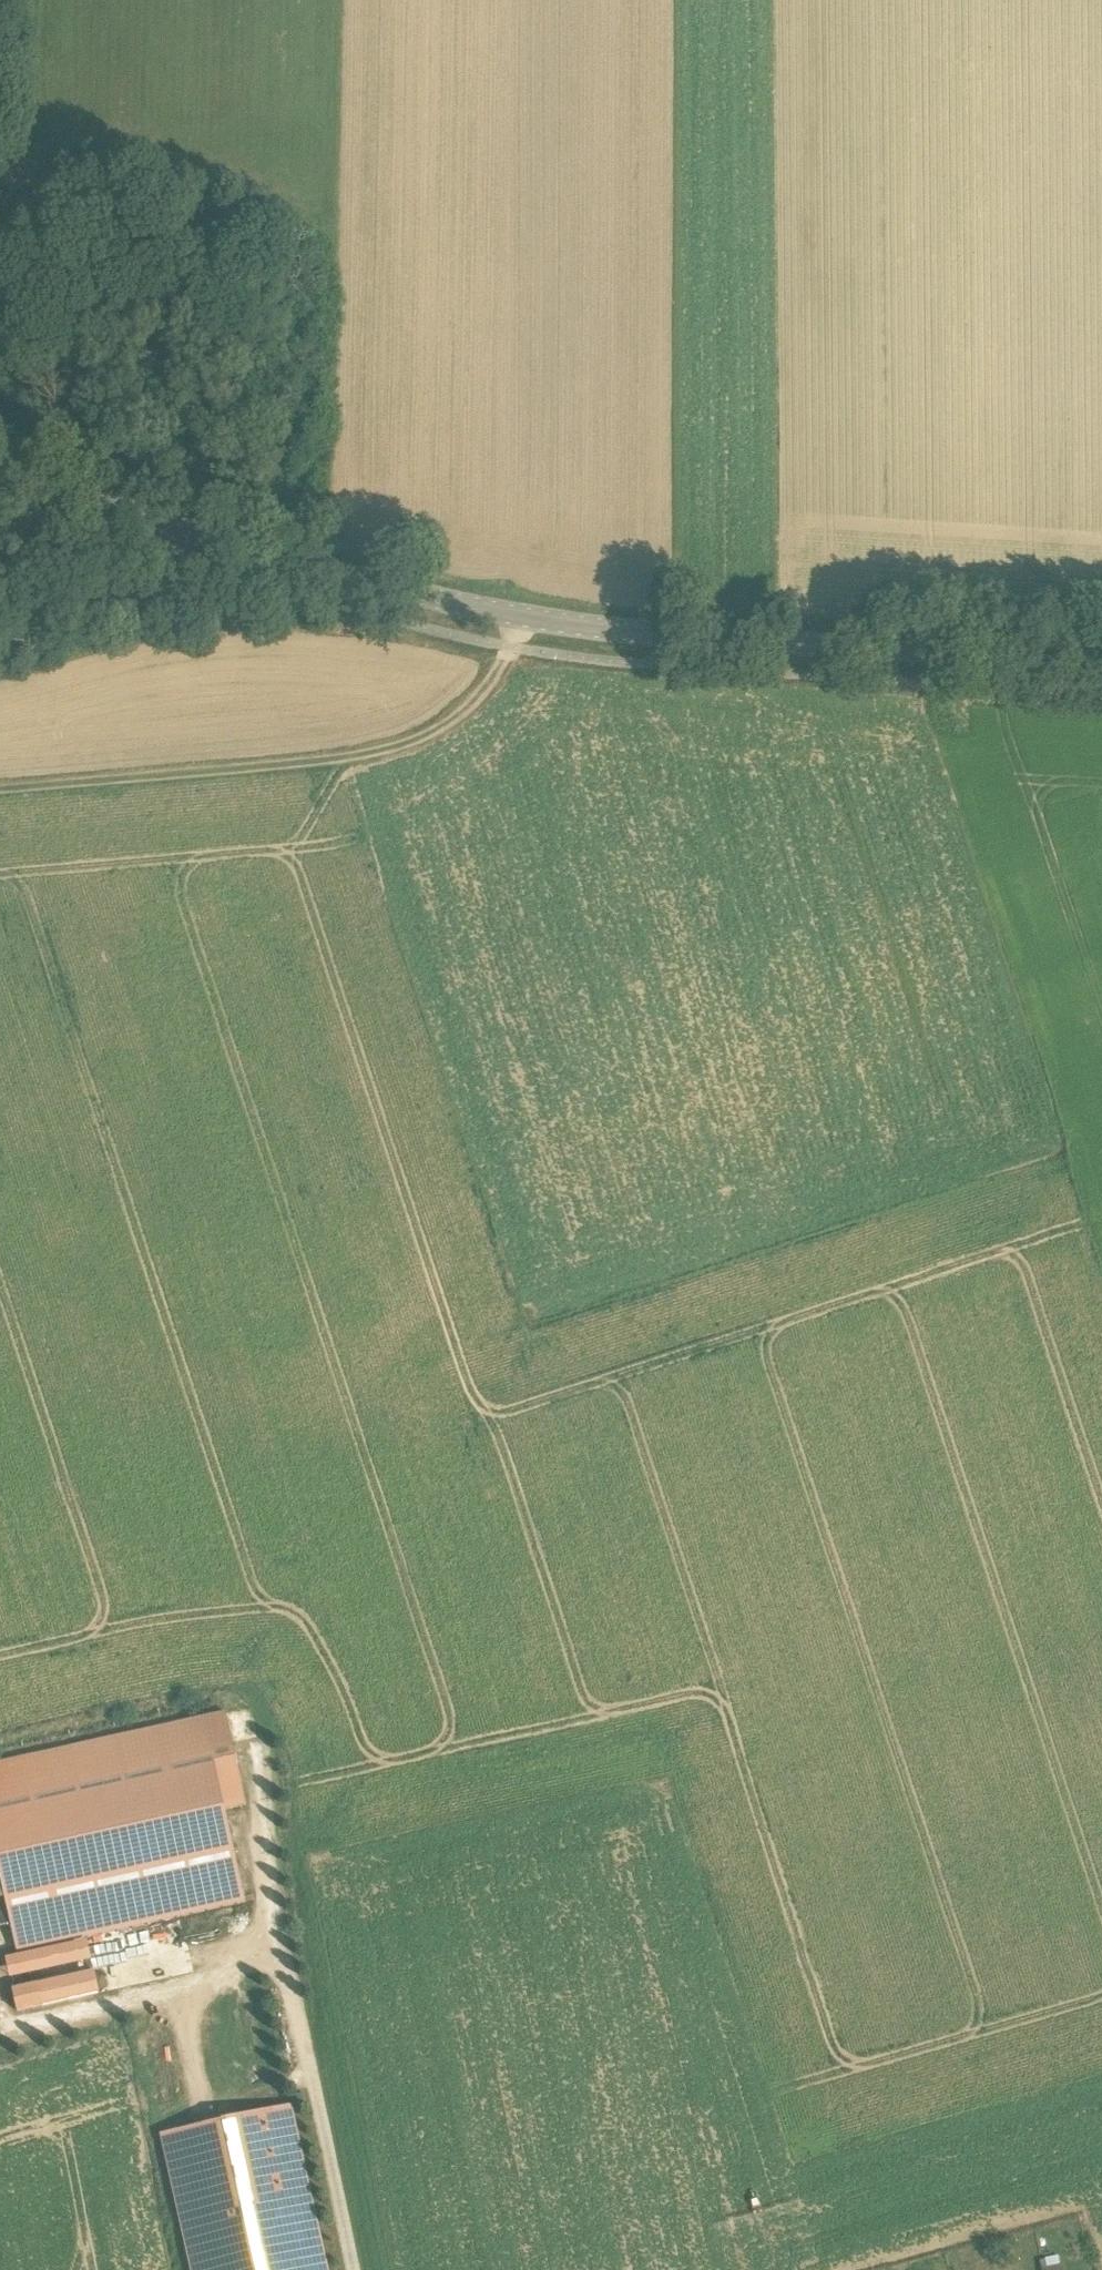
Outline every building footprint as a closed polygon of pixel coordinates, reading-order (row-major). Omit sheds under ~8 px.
[(0,1752),(0,1899),(7,1944),(243,1908),(228,1807),(240,1805),(226,1717),(0,1752)] [(7,1978),(88,1959),(83,1937),(2,1956),(7,1978)] [(8,1986),(13,2010),(95,1992),(90,1969),(8,1986)] [(291,2106),(163,2135),(193,2269),(328,2269),(291,2106)] [(1043,2269),(1063,2269),(1060,2256),(1041,2261),(1043,2269)]
